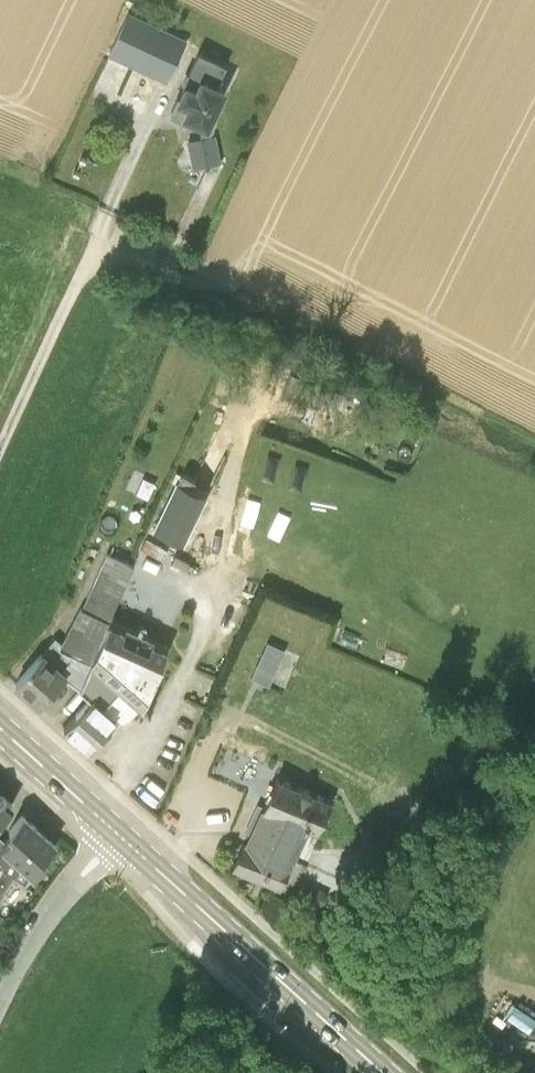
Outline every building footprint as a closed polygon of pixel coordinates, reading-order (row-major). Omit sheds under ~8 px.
[(183,40),(126,12),(107,52),(163,80),(183,40)] [(210,120),(209,119),(223,88),(215,84),(223,65),(197,53),(183,84),(184,85),(179,97),(177,97),(171,110),(174,111),(172,116),(179,119),(181,114),(184,116),(185,115),(201,122),(201,123),(201,125),(201,126),(202,127),(202,128),(204,129),(205,130),(206,130),(207,130),(209,129),(210,128),(211,127),(211,126),(212,125),(212,124),(212,122),(211,121),(210,120)] [(220,132),(192,139),(199,167),(227,160),(220,132)] [(355,397),(327,386),(291,371),(282,392),(319,407),(322,398),(351,409),(355,397)] [(129,487),(150,495),(164,462),(144,453),(129,487)] [(204,497),(190,489),(194,480),(182,474),(154,531),(180,545),(204,497)] [(161,561),(168,550),(146,537),(140,548),(161,561)] [(66,675),(80,686),(91,660),(108,623),(134,563),(107,551),(82,606),(81,605),(54,660),(44,651),(30,666),(16,683),(39,704),(53,687),(66,675)] [(166,650),(108,623),(91,660),(118,684),(142,704),(166,650)] [(275,683),(291,647),(272,639),(256,675),(275,683)] [(118,684),(91,660),(80,686),(91,695),(63,725),(87,747),(117,713),(103,702),(118,684)] [(330,803),(297,787),(277,778),(267,798),(271,800),(268,808),(264,806),(263,808),(271,811),(254,848),(243,844),(233,866),(280,887),(306,829),(316,834),(330,803)] [(12,804),(0,793),(0,818),(12,804)] [(12,877),(24,885),(34,874),(46,861),(41,857),(54,843),(23,814),(8,830),(12,833),(4,842),(0,847),(0,895),(12,877)] [(400,887),(396,896),(408,901),(412,891),(400,887)] [(314,901),(322,904),(327,892),(319,889),(314,901)]
